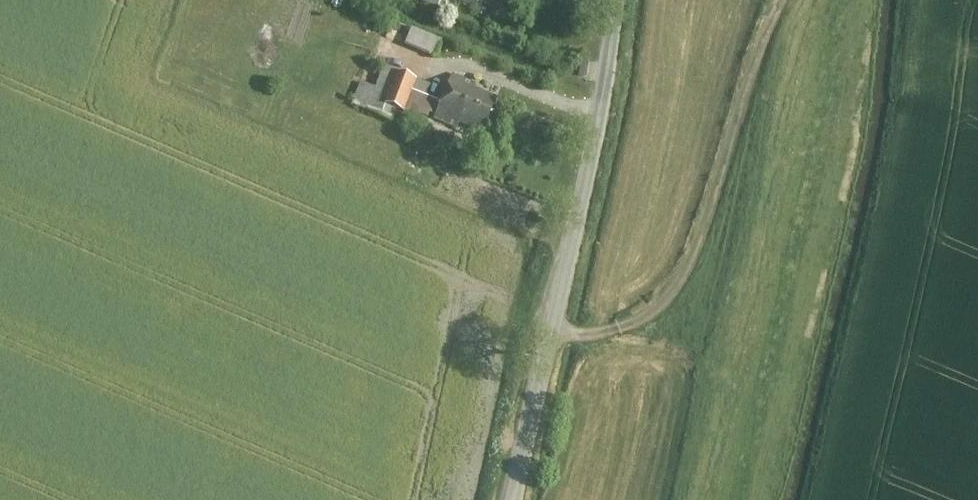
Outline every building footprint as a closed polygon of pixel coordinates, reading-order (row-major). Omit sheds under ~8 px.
[(513,12),(518,0),(481,0),(513,12)] [(414,24),(407,41),(432,51),(439,33),(414,24)] [(407,109),(417,74),(384,64),(379,83),(362,79),(356,99),(384,107),(385,102),(407,109)] [(436,95),(432,94),(434,80),(417,77),(411,109),(433,113),(436,95)] [(453,78),(438,115),(484,133),(498,95),(453,78)]
